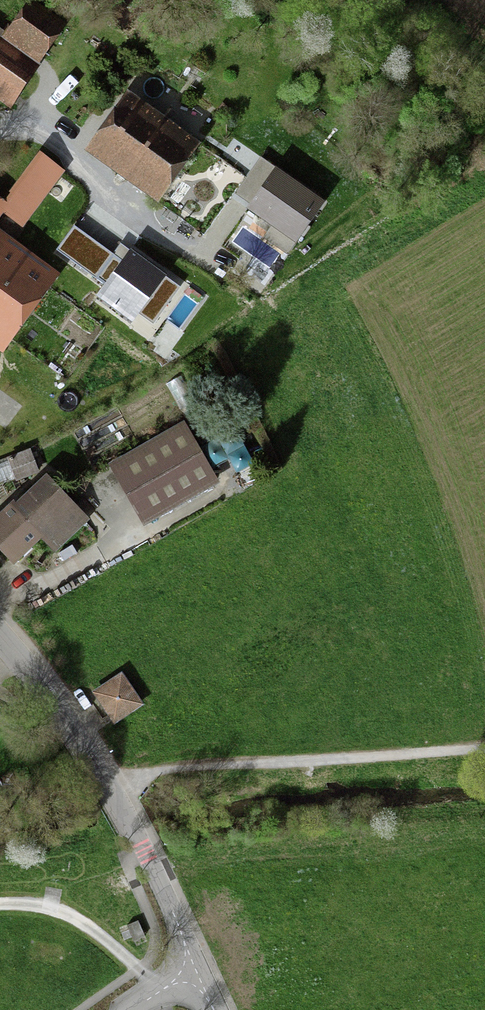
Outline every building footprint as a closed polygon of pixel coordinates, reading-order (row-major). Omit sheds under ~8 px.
[(31,9),(14,32),(40,51),(57,28),(31,9)] [(11,88),(26,68),(0,48),(0,80),(11,88)] [(203,149),(130,97),(87,156),(160,209),(203,149)] [(245,194),(293,229),(323,190),(274,154),(245,194)] [(4,206),(22,220),(61,170),(42,155),(5,204),(0,200),(0,211),(4,206)] [(74,220),(52,254),(135,309),(167,261),(126,233),(116,248),(74,220)] [(0,250),(0,331),(5,334),(43,282),(0,250)] [(188,430),(117,471),(152,532),(223,490),(188,430)] [(0,459),(0,484),(36,470),(28,448),(0,459)] [(48,479),(13,510),(44,544),(57,558),(92,527),(76,510),(48,479)] [(44,544),(13,510),(0,522),(0,553),(15,570),(44,544)] [(124,677),(94,697),(116,730),(146,710),(124,677)]
